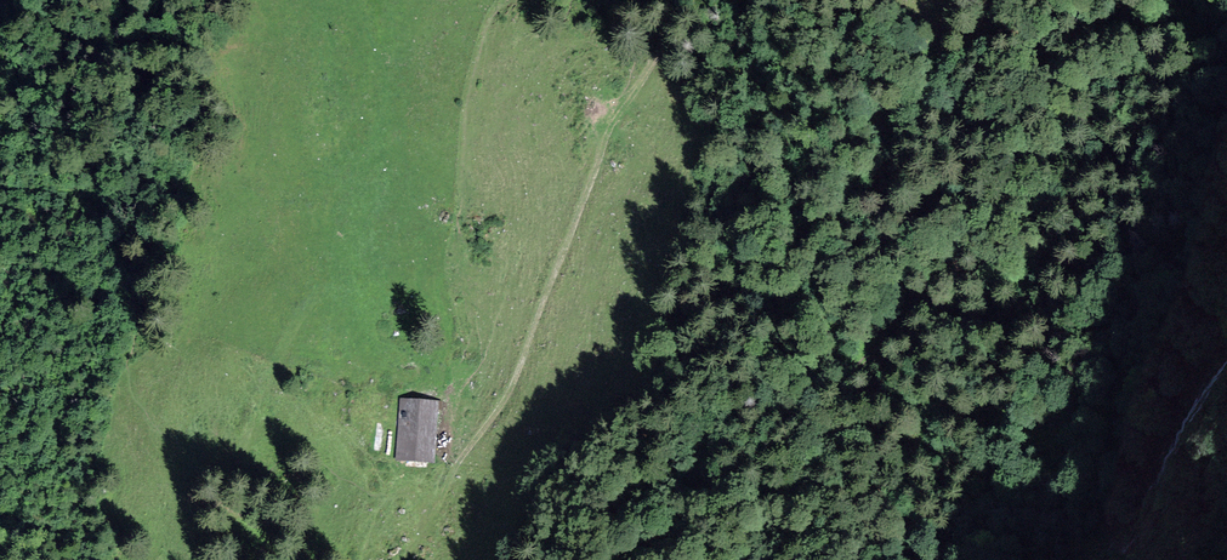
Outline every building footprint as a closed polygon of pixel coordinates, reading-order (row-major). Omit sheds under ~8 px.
[(438,401),(400,399),(397,461),(435,463),(438,401)]
